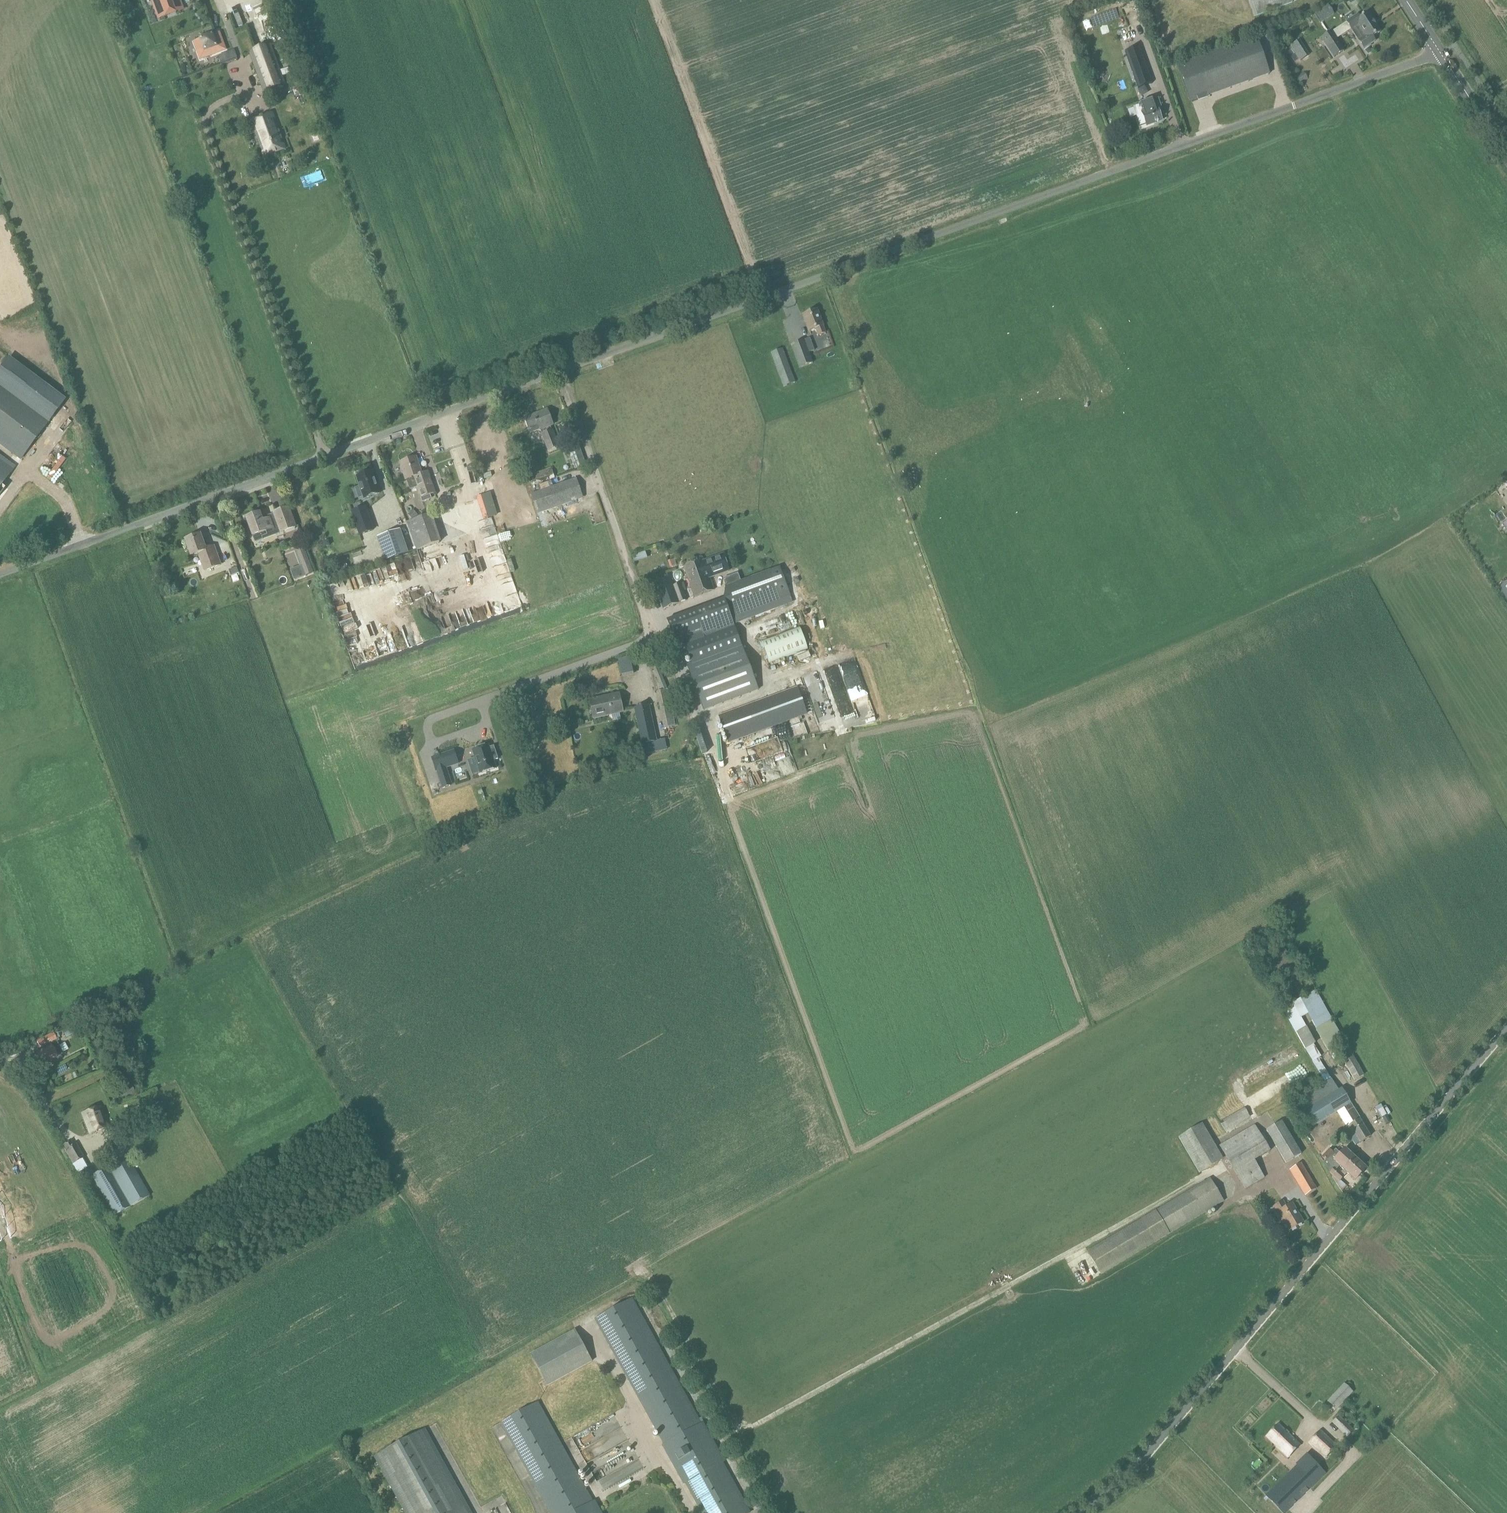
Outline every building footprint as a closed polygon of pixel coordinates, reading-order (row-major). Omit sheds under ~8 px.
[(157,12),(180,4),(179,0),(153,0),(157,12)] [(1254,17),(1293,3),(1292,0),(1248,0),(1254,17)] [(1358,14),(1346,22),(1351,30),(1356,27),(1363,38),(1358,41),(1364,49),(1375,41),(1373,37),(1380,32),(1368,13),(1360,18),(1358,14)] [(1331,32),(1321,38),(1334,58),(1344,51),(1331,32)] [(219,33),(195,42),(201,59),(225,49),(219,33)] [(1269,75),(1255,37),(1177,65),(1190,103),(1269,75)] [(1300,40),(1290,47),(1300,61),(1309,55),(1300,40)] [(283,85),(268,46),(252,52),(266,91),(283,85)] [(1147,69),(1146,66),(1139,47),(1125,52),(1132,71),(1133,74),(1138,88),(1152,83),(1147,69)] [(1116,107),(1152,94),(1148,85),(1137,89),(1136,86),(1111,95),(1116,107)] [(1161,121),(1157,110),(1161,108),(1158,99),(1136,107),(1139,116),(1143,115),(1147,126),(1161,121)] [(272,113),(251,121),(264,156),(286,149),(272,113)] [(1147,134),(1163,128),(1162,123),(1145,129),(1147,134)] [(826,333),(817,310),(803,316),(808,332),(815,329),(818,336),(826,333)] [(810,338),(791,345),(799,368),(813,363),(809,353),(815,351),(810,338)] [(796,382),(783,349),(771,353),(783,387),(796,382)] [(0,370),(0,386),(48,423),(64,402),(8,360),(0,370)] [(48,423),(0,387),(0,443),(21,459),(48,423)] [(552,430),(551,427),(554,426),(547,409),(524,418),(528,429),(531,434),(541,431),(542,434),(541,434),(548,452),(560,447),(553,430),(552,430)] [(436,493),(428,471),(422,474),(416,458),(401,463),(410,490),(417,487),(422,502),(430,500),(431,497),(430,495),(436,493)] [(0,463),(0,487),(12,472),(0,463)] [(533,486),(555,478),(551,467),(529,475),(533,486)] [(364,497),(364,499),(380,494),(372,472),(357,477),(360,487),(356,488),(359,498),(364,497)] [(464,474),(469,483),(474,480),(468,472),(464,474)] [(538,514),(584,498),(577,478),(531,494),(538,514)] [(446,498),(455,502),(459,493),(451,489),(446,498)] [(260,513),(247,518),(254,536),(266,532),(268,537),(296,528),(289,508),(274,513),(275,516),(262,520),(260,513)] [(398,518),(397,514),(392,515),(391,510),(384,512),(387,521),(398,518)] [(417,551),(441,543),(431,514),(407,522),(417,551)] [(22,528),(26,532),(39,518),(35,515),(22,528)] [(540,517),(541,522),(544,528),(548,527),(544,515),(540,517)] [(489,524),(487,525),(485,519),(474,521),(478,535),(491,532),(489,524)] [(356,524),(362,535),(369,531),(363,520),(356,524)] [(199,554),(205,571),(221,565),(214,546),(206,549),(201,535),(186,540),(192,556),(199,554)] [(377,545),(385,569),(410,561),(402,536),(377,545)] [(295,580),(306,576),(313,574),(304,550),(297,551),(302,566),(292,570),(295,580)] [(703,560),(684,567),(695,597),(714,591),(709,579),(729,572),(723,555),(704,562),(703,560)] [(673,565),(667,569),(670,575),(677,571),(673,565)] [(674,640),(682,637),(692,663),(686,666),(704,710),(755,691),(758,689),(732,618),(791,596),(780,567),(726,587),(724,599),(667,620),(674,640)] [(672,579),(655,586),(663,610),(688,600),(681,583),(674,585),(672,579)] [(500,599),(513,595),(510,588),(498,593),(500,599)] [(1493,607),(1488,609),(1494,620),(1499,617),(1493,607)] [(778,622),(760,629),(765,645),(764,645),(766,650),(778,646),(775,635),(782,633),(778,622)] [(262,660),(269,675),(277,672),(272,662),(268,663),(266,658),(262,660)] [(797,686),(719,716),(729,742),(807,713),(797,686)] [(664,728),(675,726),(668,690),(656,692),(664,728)] [(264,694),(266,700),(273,699),(272,692),(264,694)] [(599,700),(599,698),(590,700),(594,718),(608,716),(608,714),(621,711),(618,696),(599,700)] [(649,705),(635,708),(642,745),(644,755),(667,750),(665,739),(656,741),(649,705)] [(267,725),(282,722),(282,717),(266,719),(267,725)] [(494,761),(498,759),(494,746),(489,748),(489,746),(473,751),(480,774),(496,768),(494,761)] [(446,768),(445,766),(458,762),(454,751),(432,758),(437,771),(445,769),(446,768)] [(450,786),(448,780),(441,782),(443,788),(450,786)] [(735,828),(730,830),(736,842),(741,840),(735,828)] [(747,853),(753,852),(749,839),(744,840),(747,853)] [(1307,995),(1310,1000),(1315,997),(1325,1013),(1316,1018),(1321,1026),(1329,1021),(1330,1023),(1334,1021),(1318,995),(1319,995),(1315,990),(1307,995)] [(1312,1061),(1325,1082),(1309,1092),(1315,1101),(1337,1088),(1319,1058),(1321,1056),(1314,1045),(1315,1043),(1307,1027),(1306,1027),(1301,1018),(1308,1014),(1301,999),(1292,1004),(1282,1009),(1296,1033),(1305,1049),(1306,1049),(1313,1061),(1312,1061)] [(62,1031),(64,1035),(66,1038),(81,1031),(77,1023),(62,1031)] [(58,1039),(60,1038),(57,1031),(53,1033),(36,1042),(41,1051),(38,1053),(43,1064),(63,1054),(57,1042),(59,1041),(58,1039)] [(111,1057),(104,1040),(98,1042),(106,1059),(111,1057)] [(1349,1059),(1344,1062),(1347,1068),(1354,1081),(1364,1076),(1354,1056),(1353,1057),(1349,1048),(1344,1050),(1349,1059)] [(43,1072),(58,1064),(56,1059),(41,1067),(43,1072)] [(1294,1077),(1283,1081),(1286,1089),(1297,1085),(1294,1077)] [(131,1085),(115,1091),(116,1094),(112,1095),(114,1101),(118,1099),(118,1100),(135,1094),(131,1085)] [(1360,1118),(1342,1088),(1304,1111),(1314,1127),(1339,1111),(1348,1126),(1349,1125),(1360,1143),(1371,1136),(1360,1118)] [(1375,1108),(1381,1119),(1383,1117),(1386,1124),(1390,1121),(1387,1115),(1381,1105),(1375,1108)] [(89,1134),(108,1127),(101,1107),(82,1114),(89,1134)] [(1222,1121),(1228,1130),(1250,1117),(1244,1108),(1222,1121)] [(1266,1131),(1286,1164),(1302,1154),(1282,1121),(1266,1131)] [(1199,1173),(1222,1160),(1201,1124),(1178,1138),(1199,1173)] [(1255,1125),(1220,1146),(1245,1189),(1264,1178),(1254,1160),(1270,1151),(1255,1125)] [(77,1174),(89,1167),(76,1144),(73,1145),(71,1141),(62,1146),(77,1174)] [(1327,1163),(1335,1154),(1329,1149),(1322,1157),(1327,1163)] [(1345,1150),(1334,1161),(1344,1170),(1341,1172),(1335,1167),(1329,1173),(1339,1182),(1345,1176),(1344,1176),(1347,1173),(1355,1180),(1366,1169),(1345,1150)] [(149,1196),(127,1156),(94,1176),(117,1215),(149,1196)] [(1317,1189),(1302,1164),(1290,1171),(1305,1196),(1317,1189)] [(1102,1274),(1223,1201),(1210,1178),(1088,1251),(1102,1274)] [(1304,1223),(1293,1204),(1287,1208),(1283,1202),(1274,1207),(1283,1223),(1284,1222),(1290,1231),(1304,1223)] [(12,1236),(0,1205),(0,1241),(12,1236)] [(751,1512),(724,1463),(725,1462),(704,1423),(702,1424),(633,1298),(594,1319),(664,1444),(662,1445),(684,1485),(685,1484),(701,1512),(751,1512)] [(531,1355),(548,1386),(592,1362),(575,1331),(531,1355)] [(1344,1383),(1327,1401),(1336,1410),(1353,1392),(1344,1383)] [(595,1501),(593,1502),(538,1402),(500,1423),(549,1512),(602,1512),(595,1501)] [(1352,1433),(1354,1430),(1339,1416),(1332,1423),(1347,1437),(1351,1433),(1352,1433)] [(1278,1424),(1266,1437),(1288,1458),(1300,1445),(1278,1424)] [(571,1447),(577,1458),(594,1449),(591,1444),(599,1439),(602,1444),(612,1438),(606,1428),(571,1447)] [(426,1429),(375,1456),(405,1512),(471,1512),(426,1429)] [(1308,1443),(1325,1459),(1337,1446),(1321,1430),(1308,1443)] [(612,1454),(593,1465),(596,1471),(615,1460),(612,1454)] [(1283,1512),(1286,1512),(1316,1484),(1315,1483),(1324,1474),(1326,1475),(1331,1469),(1322,1461),(1318,1465),(1307,1454),(1291,1470),(1297,1477),(1291,1471),(1265,1496),(1283,1512)] [(635,1467),(595,1493),(600,1499),(631,1479),(628,1475),(635,1471),(637,1475),(640,1473),(635,1467)]
